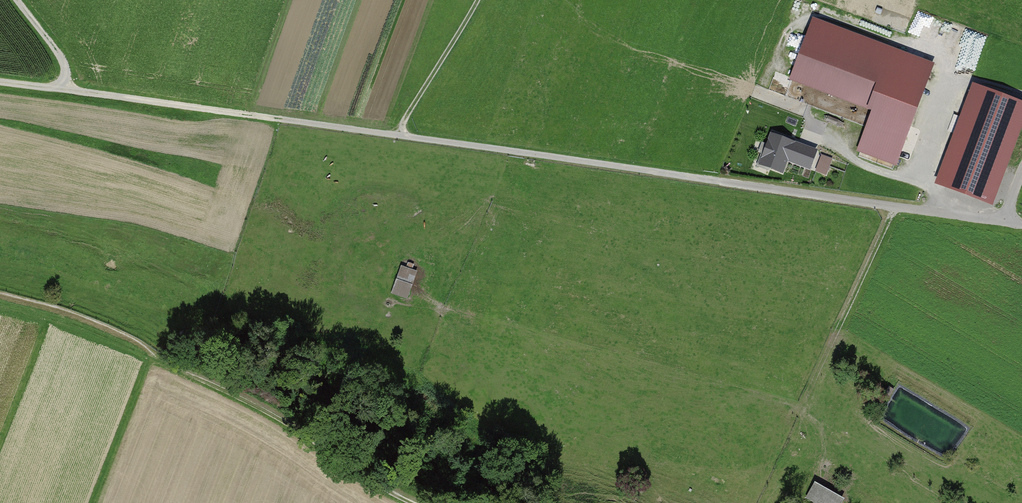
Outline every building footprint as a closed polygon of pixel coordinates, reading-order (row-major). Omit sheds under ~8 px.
[(922,24),(931,26),(933,16),(918,12),(913,33),(920,35),(922,24)] [(925,64),(806,20),(783,81),(866,111),(852,147),(888,161),(925,64)] [(967,84),(931,186),(989,206),(1021,110),(1021,103),(967,84)] [(785,173),(789,162),(813,169),(820,148),(770,133),(760,166),(785,173)] [(816,171),(828,175),(834,158),(822,153),(816,171)] [(417,272),(400,266),(390,294),(408,300),(417,272)] [(846,498),(816,481),(807,497),(818,502),(843,502),(846,498)]
